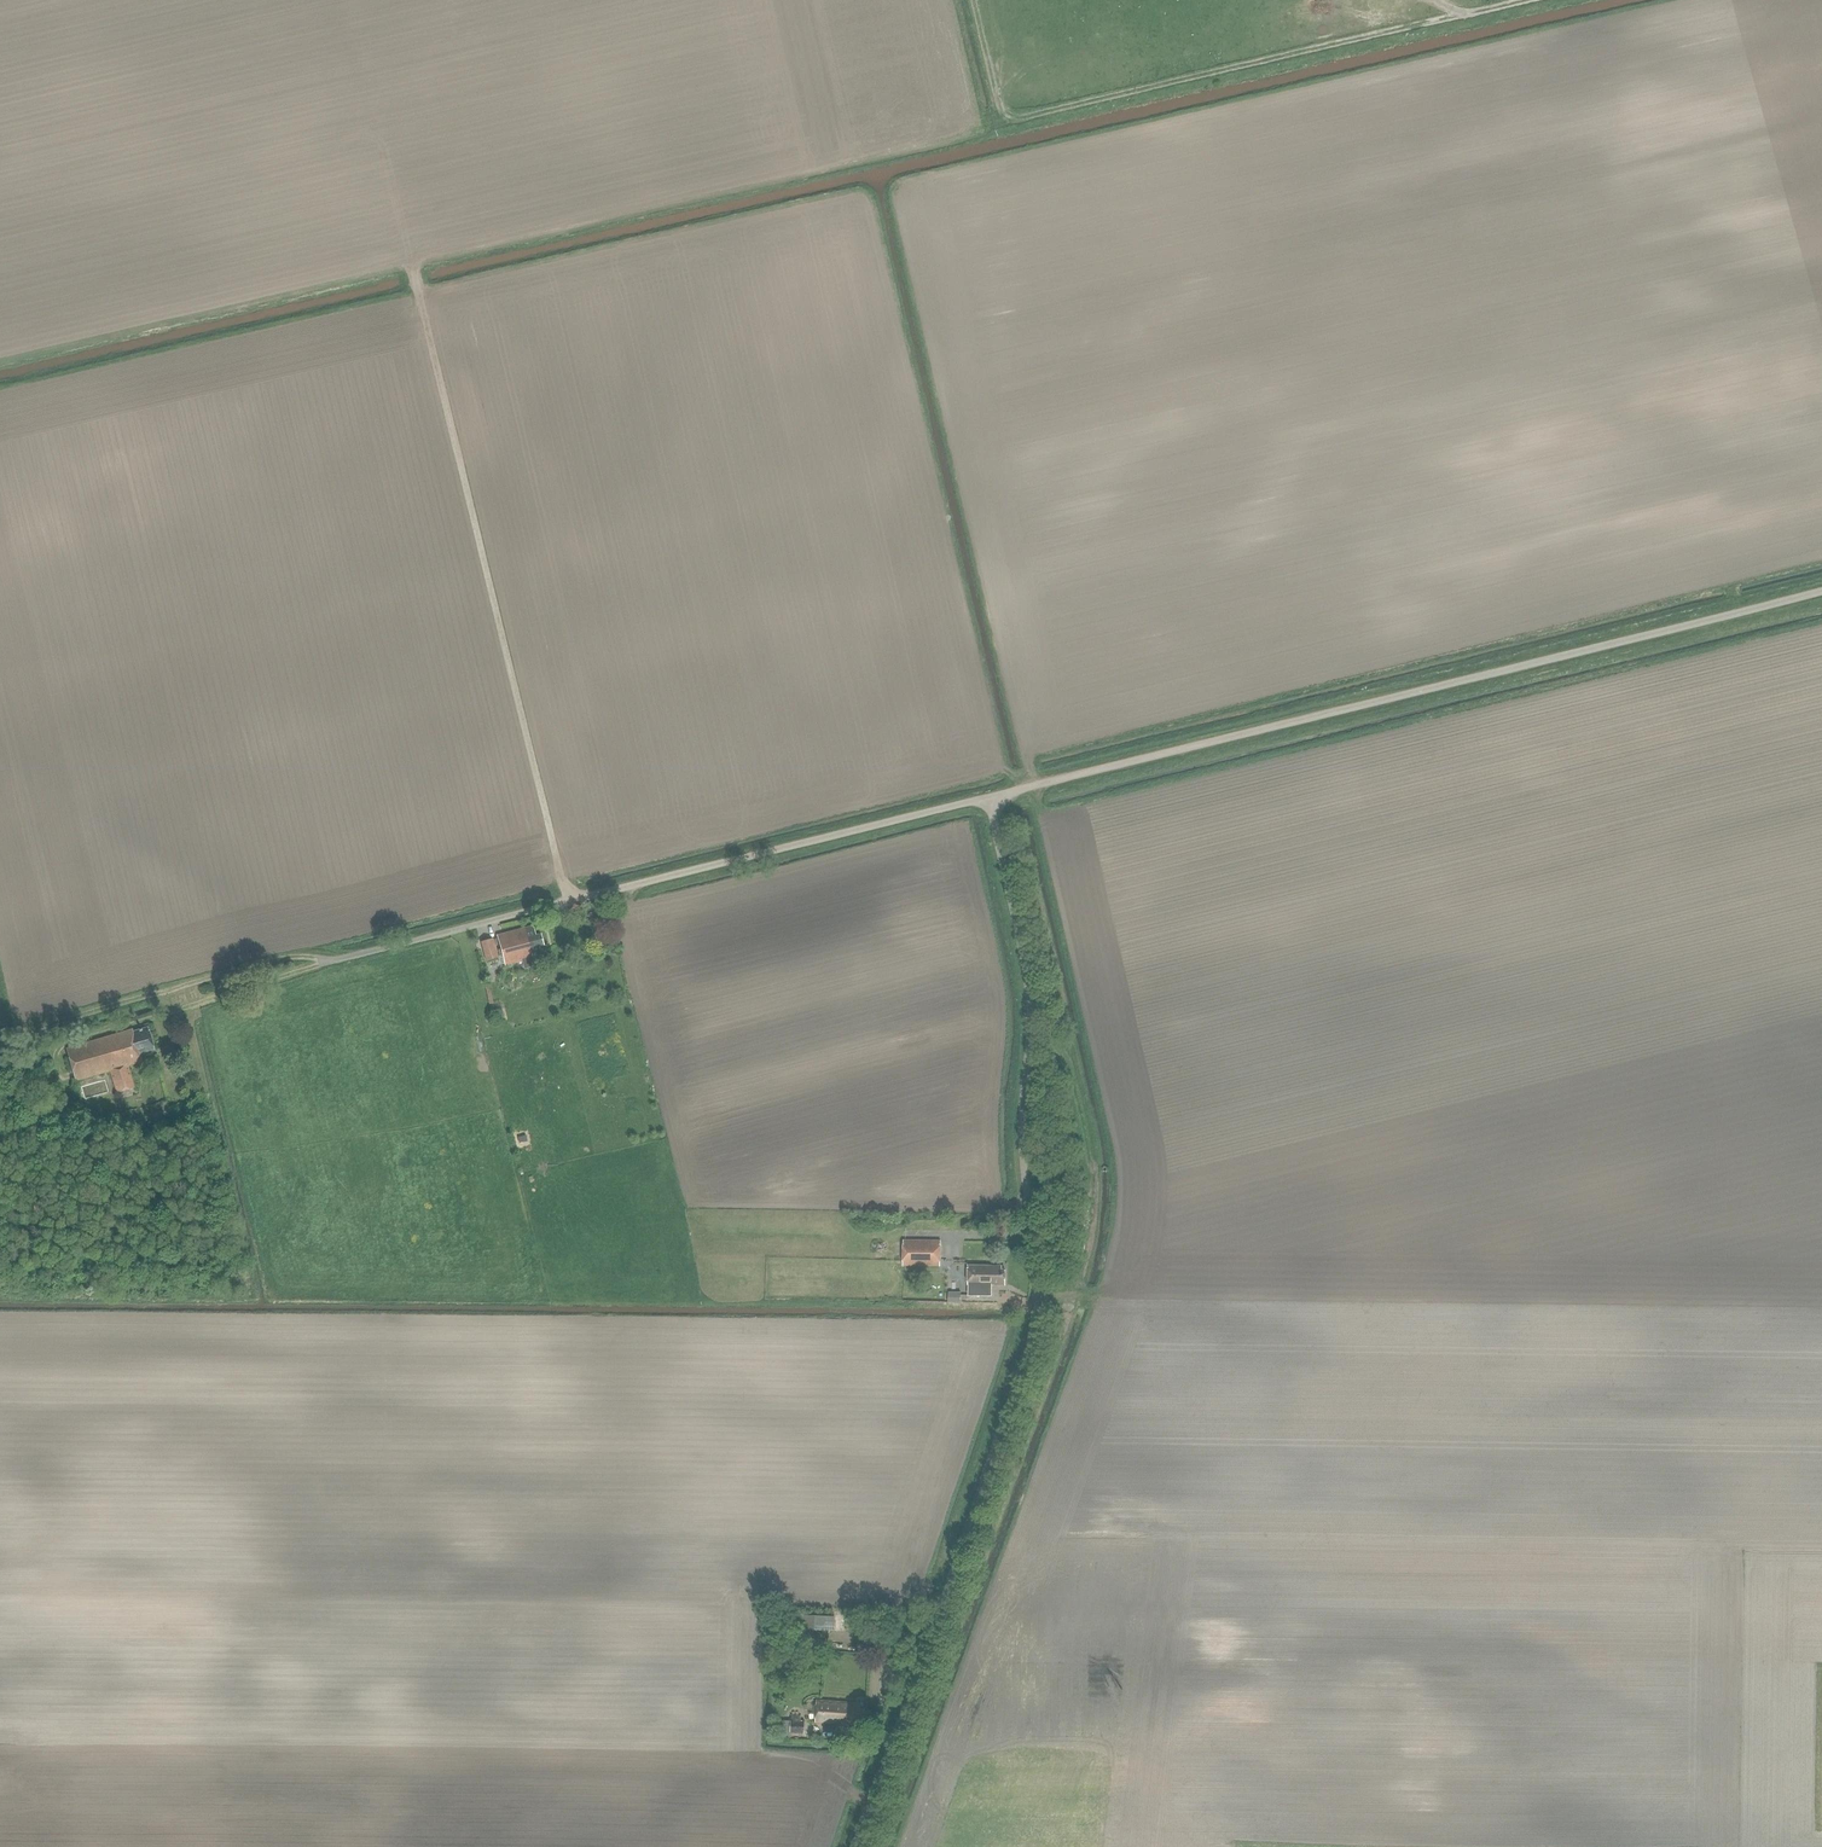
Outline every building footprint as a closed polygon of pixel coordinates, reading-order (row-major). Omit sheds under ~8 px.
[(483,942),(482,943),(486,961),(499,957),(496,946),(498,945),(504,967),(522,961),(524,969),(535,966),(532,958),(531,953),(539,951),(537,946),(542,945),(539,935),(534,936),(532,926),(496,937),(496,940),(492,941),(491,940),(483,942)] [(155,1049),(148,1027),(133,1031),(132,1029),(67,1048),(77,1081),(110,1072),(116,1093),(134,1088),(127,1066),(142,1062),(139,1054),(155,1049)] [(903,1267),(941,1267),(941,1240),(903,1240),(903,1267)] [(1001,1282),(1005,1282),(1005,1271),(1001,1271),(1001,1267),(969,1267),(968,1285),(1001,1285),(1001,1282)] [(953,1291),(953,1302),(965,1302),(965,1291),(953,1291)] [(834,1630),(834,1616),(797,1615),(797,1629),(834,1630)] [(860,1721),(865,1721),(866,1710),(861,1710),(861,1704),(818,1701),(817,1723),(860,1726),(860,1721)] [(791,1732),(804,1733),(805,1721),(801,1721),(801,1715),(792,1715),(791,1732)]
